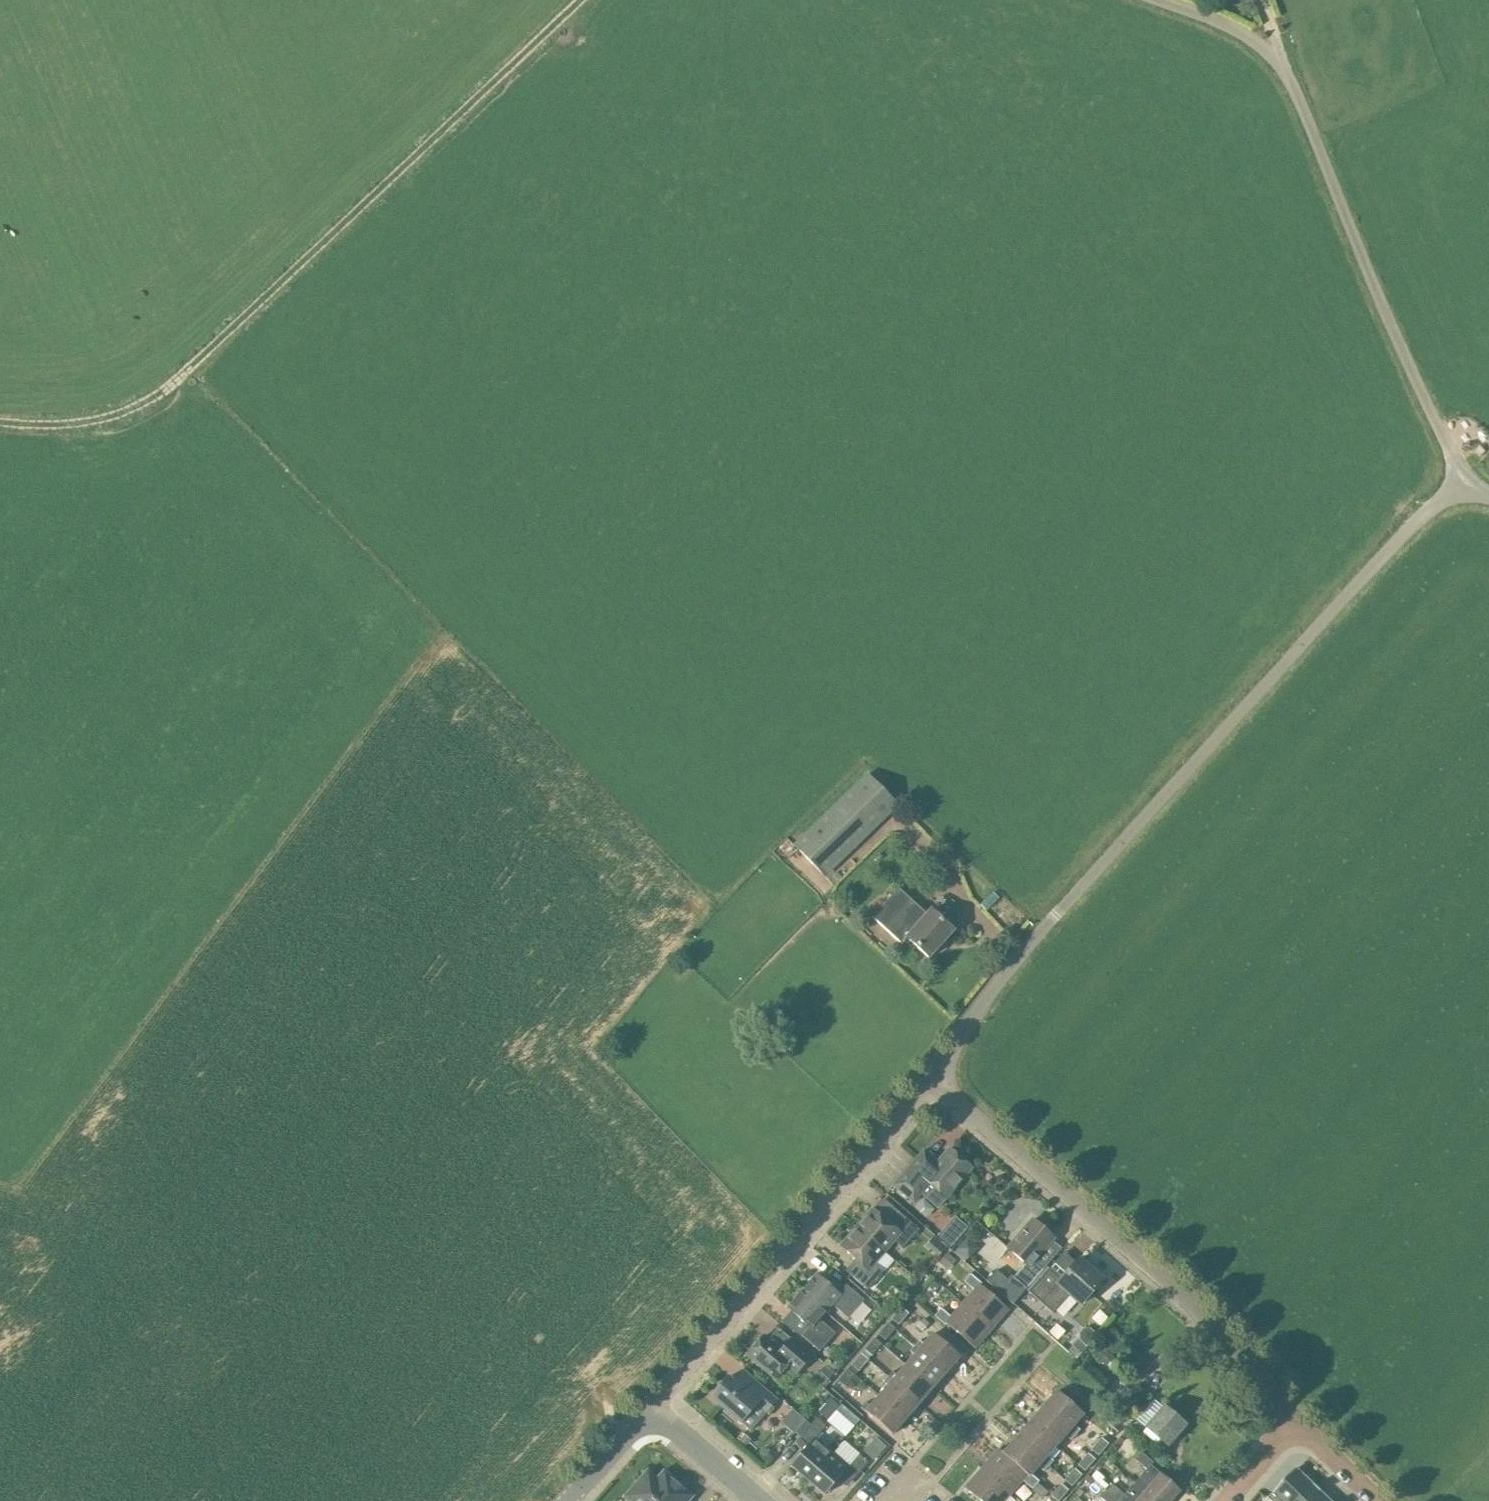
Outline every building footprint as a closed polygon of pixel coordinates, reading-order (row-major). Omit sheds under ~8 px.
[(825,878),(898,807),(868,775),(794,846),(825,878)] [(928,915),(898,888),(872,917),(902,944),(907,939),(928,958),(953,930),(932,910),(928,915)] [(972,1168),(949,1149),(931,1170),(916,1157),(892,1186),(914,1204),(922,1195),(937,1208),(972,1168)] [(857,1228),(884,1251),(893,1241),(903,1248),(919,1230),(898,1211),(887,1222),(873,1209),(857,1228)] [(950,1247),(966,1228),(953,1217),(937,1236),(950,1247)] [(996,1270),(986,1281),(1014,1304),(1026,1290),(1042,1271),(1033,1263),(1052,1241),(1054,1238),(1032,1219),(1007,1248),(1026,1264),(1013,1279),(1009,1276),(1007,1279),(996,1270)] [(884,1251),(857,1228),(841,1246),(857,1260),(845,1273),(866,1291),(883,1272),(873,1263),(884,1251)] [(956,1252),(965,1259),(974,1249),(964,1241),(956,1252)] [(1095,1264),(1111,1275),(1119,1263),(1104,1252),(1095,1264)] [(1079,1259),(1060,1280),(1051,1271),(1029,1294),(1053,1316),(1071,1296),(1080,1304),(1102,1280),(1079,1259)] [(962,1303),(992,1329),(1008,1309),(980,1285),(981,1283),(971,1274),(964,1282),(974,1290),(962,1303)] [(816,1275),(802,1291),(825,1312),(831,1304),(848,1319),(864,1300),(847,1286),(839,1295),(816,1275)] [(934,1279),(927,1287),(934,1293),(941,1286),(934,1279)] [(825,1312),(802,1291),(788,1307),(811,1327),(801,1338),(818,1353),(835,1333),(819,1318),(825,1312)] [(992,1329),(962,1303),(951,1316),(942,1308),(936,1314),(975,1348),(992,1329)] [(892,1319),(899,1325),(908,1314),(901,1308),(892,1319)] [(895,1329),(888,1323),(877,1336),(884,1342),(894,1330),(895,1329)] [(1080,1332),(1081,1338),(1088,1345),(1098,1334),(1090,1327),(1085,1327),(1080,1332)] [(915,1346),(946,1373),(960,1357),(933,1334),(924,1344),(920,1340),(915,1346)] [(792,1342),(783,1353),(764,1336),(747,1355),(775,1379),(785,1368),(795,1377),(812,1358),(792,1342)] [(865,1350),(872,1356),(882,1345),(875,1339),(865,1350)] [(1079,1341),(1071,1351),(1080,1358),(1087,1348),(1079,1341)] [(1107,1366),(1115,1357),(1102,1345),(1094,1355),(1107,1366)] [(932,1388),(946,1373),(915,1346),(911,1351),(915,1354),(906,1365),(932,1388)] [(869,1360),(862,1354),(851,1367),(858,1373),(868,1361),(869,1360)] [(830,1366),(834,1369),(839,1369),(843,1365),(842,1360),(839,1357),(834,1357),(830,1361),(830,1366)] [(919,1403),(932,1388),(906,1365),(897,1375),(893,1372),(888,1377),(919,1403)] [(824,1383),(834,1372),(826,1366),(817,1376),(824,1383)] [(847,1371),(837,1383),(844,1389),(854,1377),(847,1371)] [(747,1393),(728,1377),(711,1396),(742,1422),(758,1404),(767,1411),(776,1401),(756,1383),(747,1393)] [(887,1387),(879,1396),(906,1419),(919,1403),(888,1377),(883,1383),(887,1387)] [(1043,1406),(1043,1407),(1077,1435),(1081,1430),(1074,1424),(1083,1414),(1057,1391),(1043,1406)] [(892,1434),(906,1419),(879,1396),(870,1406),(866,1402),(861,1408),(892,1434)] [(830,1398),(819,1410),(828,1418),(839,1406),(830,1398)] [(1167,1446),(1186,1424),(1164,1406),(1146,1428),(1167,1446)] [(1077,1435),(1043,1407),(1030,1422),(1056,1445),(1065,1435),(1072,1440),(1075,1437),(1077,1435)] [(784,1423),(796,1433),(806,1421),(794,1410),(784,1423)] [(791,1465),(808,1480),(832,1452),(815,1438),(825,1426),(816,1419),(797,1442),(805,1449),(791,1465)] [(1016,1438),(1049,1467),(1054,1461),(1047,1456),(1056,1445),(1030,1422),(1028,1425),(1016,1438)] [(873,1460),(878,1455),(885,1446),(877,1439),(875,1437),(863,1451),(873,1460)] [(1091,1449),(1098,1455),(1109,1443),(1102,1437),(1091,1449)] [(1049,1467),(1016,1438),(1003,1454),(1029,1477),(1037,1467),(1044,1473),(1049,1467)] [(1039,1485),(1029,1477),(1003,1454),(998,1450),(981,1469),(1011,1494),(1021,1482),(1033,1492),(1039,1485)] [(832,1452),(808,1480),(824,1495),(839,1478),(848,1487),(869,1463),(859,1455),(849,1467),(832,1452)] [(1096,1458),(1089,1452),(1078,1465),(1085,1471),(1096,1458)] [(1155,1500),(1170,1500),(1180,1490),(1160,1472),(1152,1466),(1155,1463),(1141,1452),(1135,1460),(1146,1470),(1134,1483),(1155,1500)] [(1317,1485),(1298,1467),(1269,1497),(1273,1500),(1301,1500),(1317,1485)] [(1074,1468),(1064,1480),(1072,1486),(1082,1475),(1074,1468)] [(1011,1494),(981,1469),(965,1488),(981,1500),(1004,1500),(1011,1494)] [(648,1471),(626,1496),(631,1500),(688,1500),(692,1496),(664,1471),(657,1480),(648,1471)] [(1099,1484),(1102,1480),(1104,1478),(1097,1471),(1091,1478),(1094,1480),(1099,1484)] [(1109,1492),(1119,1500),(1155,1500),(1134,1483),(1125,1494),(1115,1486),(1109,1492)] [(1068,1490),(1061,1484),(1051,1495),(1058,1500),(1059,1500),(1068,1490)] [(1317,1485),(1301,1500),(1334,1500),(1317,1485)] [(1109,1492),(1103,1499),(1105,1500),(1119,1500),(1109,1492)]
